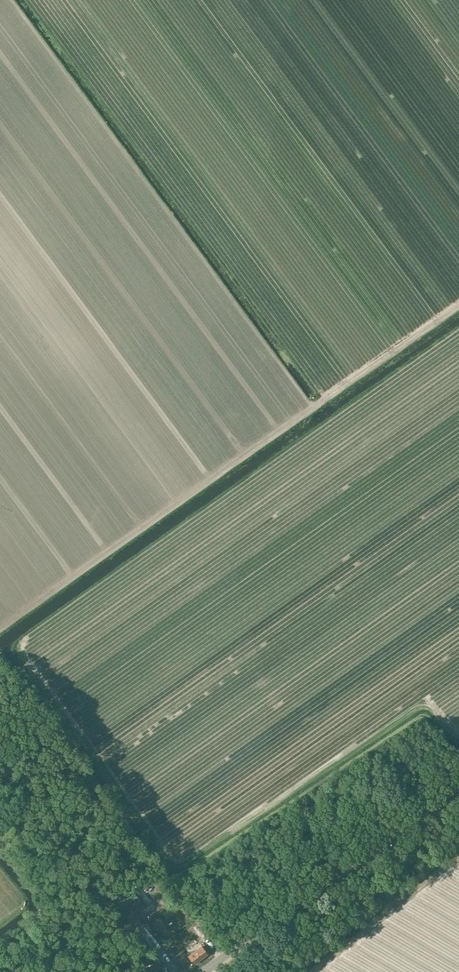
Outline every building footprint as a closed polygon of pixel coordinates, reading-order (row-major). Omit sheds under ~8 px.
[(125,901),(131,908),(138,918),(150,909),(143,900),(137,892),(125,901)] [(178,897),(173,901),(178,907),(184,903),(178,897)] [(195,933),(198,931),(204,940),(210,936),(199,920),(191,926),(195,933)] [(186,950),(189,955),(187,956),(193,964),(207,954),(206,952),(209,950),(204,945),(202,947),(201,946),(196,950),(192,944),(186,950)]
